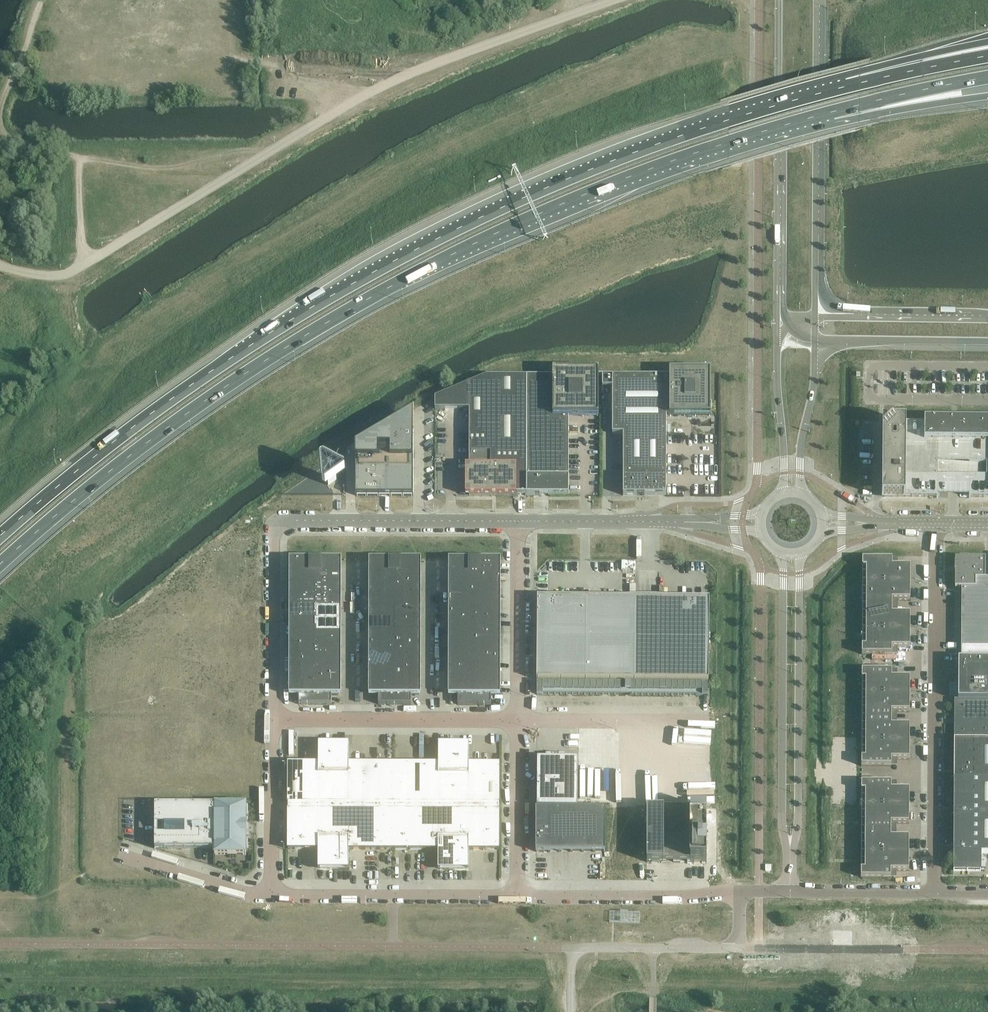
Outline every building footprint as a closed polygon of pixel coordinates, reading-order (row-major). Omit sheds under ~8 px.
[(569,495),(569,432),(569,418),(599,418),(599,372),(553,372),(553,376),(527,376),(527,495),(569,495)] [(711,417),(711,372),(669,372),(669,376),(670,415),(669,417),(688,417),(689,418),(690,418),(691,418),(692,417),(711,417)] [(527,495),(527,376),(487,376),(435,398),(435,409),(469,409),(469,466),(466,466),(466,495),(469,495),(527,495)] [(666,476),(666,419),(666,415),(670,415),(669,376),(612,376),(612,412),(613,412),(613,423),(612,423),(612,434),(623,434),(623,456),(624,456),(624,464),(623,464),(623,476),(666,476)] [(356,458),(356,459),(379,459),(413,459),(413,435),(414,435),(414,434),(414,411),(385,428),(386,429),(375,436),(374,435),(355,446),(355,457),(355,458),(356,458)] [(912,437),(912,423),(906,423),(906,421),(883,421),(882,436),(912,437)] [(954,443),(954,422),(924,422),(924,423),(912,423),(912,437),(939,437),(939,443),(954,443)] [(954,422),(954,443),(970,443),(970,437),(987,437),(987,422),(954,422)] [(912,450),(912,437),(882,436),(882,450),(912,450)] [(939,451),(939,443),(939,437),(912,437),(912,450),(939,451)] [(970,437),(970,443),(969,451),(987,451),(987,437),(970,437)] [(911,464),(912,450),(882,450),(882,464),(885,464),(889,464),(911,464)] [(938,464),(939,451),(912,450),(911,464),(938,464)] [(969,451),(969,464),(987,464),(987,451),(969,451)] [(379,471),(379,459),(356,459),(356,471),(379,471)] [(413,471),(413,459),(379,459),(379,471),(391,471),(413,471)] [(911,476),(911,464),(889,464),(889,476),(898,476),(911,476)] [(938,476),(938,464),(911,464),(911,476),(925,476),(938,476)] [(983,476),(987,476),(987,464),(969,464),(969,476),(983,476)] [(379,483),(379,471),(356,471),(356,483),(379,483)] [(391,483),(391,471),(379,471),(379,483),(379,496),(380,496),(390,496),(391,496),(391,483)] [(413,483),(413,471),(391,471),(391,483),(413,483)] [(898,497),(898,476),(889,476),(884,476),(882,475),(882,497),(895,497),(898,497)] [(666,495),(666,476),(623,476),(623,495),(666,495)] [(911,497),(911,476),(898,476),(898,497),(911,497)] [(925,497),(925,476),(911,476),(911,497),(925,497)] [(938,489),(938,476),(925,476),(925,497),(937,497),(937,498),(938,498),(938,489)] [(982,497),(983,476),(969,476),(969,498),(971,498),(971,497),(982,497)] [(379,496),(379,483),(356,483),(356,496),(379,496)] [(413,484),(413,483),(391,483),(391,496),(413,496),(413,484)] [(910,583),(910,566),(898,566),(898,559),(891,559),(862,559),(862,583),(910,583)] [(985,579),(985,559),(955,559),(955,588),(962,588),(961,660),(987,660),(987,579),(985,579)] [(316,573),(316,561),(313,561),(313,560),(290,560),(290,573),(316,573)] [(342,573),(342,560),(319,560),(319,561),(316,561),(316,573),(342,573)] [(395,573),(395,561),(392,561),(392,560),(369,560),(369,573),(395,573)] [(421,574),(421,560),(398,560),(398,561),(395,561),(395,573),(421,574)] [(475,574),(475,562),(472,562),(472,560),(449,560),(449,574),(475,574)] [(501,574),(501,560),(478,560),(478,562),(475,562),(475,574),(501,574)] [(316,585),(316,573),(290,573),(290,585),(316,585)] [(342,586),(342,573),(316,573),(316,585),(342,586)] [(395,586),(395,573),(369,573),(369,585),(395,586)] [(421,586),(421,574),(395,573),(395,586),(421,586)] [(475,586),(475,574),(449,574),(449,586),(475,586)] [(501,586),(501,574),(475,574),(475,586),(501,586)] [(910,600),(910,587),(910,583),(862,583),(862,607),(891,607),(891,600),(910,600)] [(316,598),(316,585),(290,585),(290,597),(316,598)] [(342,598),(342,586),(316,585),(316,598),(342,598)] [(395,598),(395,586),(369,585),(369,598),(395,598)] [(421,598),(421,586),(395,586),(395,598),(421,598)] [(475,598),(475,586),(449,586),(449,598),(475,598)] [(501,598),(501,586),(475,586),(475,598),(501,598)] [(316,610),(316,598),(290,597),(290,610),(316,610)] [(341,610),(342,598),(316,598),(316,610),(341,610)] [(395,610),(395,598),(369,598),(369,610),(395,610)] [(421,610),(421,598),(395,598),(395,610),(421,610)] [(475,610),(475,598),(449,598),(449,610),(475,610)] [(501,610),(501,598),(475,598),(475,610),(501,610)] [(586,680),(587,598),(579,598),(579,599),(571,599),(571,598),(555,598),(555,601),(549,601),(549,598),(538,598),(537,680),(586,680)] [(635,681),(636,599),(623,599),(623,602),(617,602),(617,599),(603,599),(595,599),(595,598),(587,598),(586,680),(635,681)] [(668,599),(659,599),(636,599),(635,681),(709,681),(710,599),(699,599),(699,602),(693,602),(693,599),(676,599),(676,600),(668,600),(668,599)] [(910,631),(910,614),(891,614),(891,607),(862,607),(862,631),(910,631)] [(316,622),(316,610),(290,610),(290,622),(316,622)] [(341,622),(341,610),(316,610),(316,622),(341,622)] [(395,622),(395,610),(369,610),(369,622),(395,622)] [(421,622),(421,610),(395,610),(395,622),(421,622)] [(475,622),(475,610),(449,610),(449,622),(475,622)] [(501,622),(501,610),(475,610),(475,622),(501,622)] [(316,634),(316,622),(290,622),(290,634),(316,634)] [(341,634),(341,622),(316,622),(316,634),(341,634)] [(395,634),(395,622),(369,622),(369,634),(395,634)] [(421,634),(421,622),(395,622),(395,634),(421,634)] [(475,634),(475,622),(449,622),(449,634),(475,634)] [(501,634),(501,622),(475,622),(475,634),(501,634)] [(910,648),(910,635),(910,631),(862,631),(862,655),(890,655),(898,655),(898,648),(910,648)] [(315,646),(316,634),(290,634),(290,646),(315,646)] [(341,646),(341,634),(316,634),(315,646),(341,646)] [(395,646),(395,634),(369,634),(369,646),(395,646)] [(421,646),(421,634),(395,634),(395,646),(421,646)] [(475,646),(475,634),(449,634),(449,646),(475,646)] [(501,646),(501,634),(475,634),(475,646),(501,646)] [(315,658),(315,646),(290,646),(290,658),(315,658)] [(341,658),(341,646),(315,646),(315,658),(341,658)] [(395,658),(395,646),(369,646),(369,658),(395,658)] [(421,658),(421,646),(395,646),(395,658),(421,658)] [(475,658),(475,646),(449,646),(449,658),(475,658)] [(501,658),(501,646),(475,646),(475,658),(501,658)] [(315,670),(315,658),(290,658),(290,670),(315,670)] [(341,670),(341,658),(315,658),(315,670),(341,670)] [(395,670),(395,658),(369,658),(369,670),(395,670)] [(421,670),(421,658),(395,658),(395,670),(421,670)] [(474,670),(475,658),(449,658),(448,670),(474,670)] [(501,670),(501,658),(475,658),(474,670),(501,670)] [(961,660),(958,660),(958,700),(987,700),(987,660),(961,660)] [(315,682),(315,670),(290,670),(290,682),(315,682)] [(341,682),(341,670),(315,670),(315,682),(341,682)] [(395,682),(395,670),(369,670),(369,682),(395,682)] [(421,682),(421,670),(395,670),(395,682),(421,682)] [(474,682),(474,670),(448,670),(448,682),(474,682)] [(501,682),(501,670),(474,670),(474,682),(501,682)] [(910,695),(910,678),(898,678),(898,670),(890,670),(890,671),(862,671),(862,695),(910,695)] [(315,704),(315,682),(290,682),(289,696),(299,696),(299,704),(315,704)] [(341,696),(341,682),(315,682),(315,704),(332,704),(332,696),(341,696)] [(395,704),(395,682),(369,682),(369,696),(378,696),(378,704),(395,704)] [(421,696),(421,682),(395,682),(395,704),(411,704),(411,696),(421,696)] [(474,705),(474,682),(448,682),(448,696),(458,696),(458,705),(474,705)] [(501,696),(501,682),(474,682),(474,705),(491,705),(491,696),(501,696)] [(621,695),(621,683),(615,683),(609,683),(603,683),(597,683),(591,683),(585,683),(579,683),(573,683),(567,683),(561,682),(555,682),(549,682),(543,682),(537,682),(537,694),(543,694),(549,694),(555,694),(561,694),(567,695),(573,695),(579,695),(585,695),(591,695),(597,695),(603,695),(609,695),(615,695),(621,695)] [(708,696),(708,684),(702,684),(696,684),(690,684),(684,684),(678,683),(672,683),(666,683),(660,683),(654,683),(648,683),(642,683),(636,683),(630,683),(626,683),(626,690),(630,690),(630,695),(636,695),(642,695),(648,695),(654,695),(660,695),(666,695),(672,695),(678,695),(684,696),(690,696),(696,696),(702,696),(708,696)] [(910,712),(910,699),(910,695),(862,695),(862,719),(891,719),(891,712),(910,712)] [(958,700),(954,700),(954,740),(987,740),(987,700),(958,700)] [(910,742),(910,726),(891,726),(891,719),(862,719),(862,742),(910,742)] [(954,740),(954,778),(987,778),(987,740),(954,740)] [(910,759),(910,742),(862,742),(862,766),(890,766),(890,767),(897,767),(897,759),(910,759)] [(334,807),(334,745),(334,744),(319,744),(319,764),(303,764),(303,807),(334,807)] [(365,807),(365,764),(349,764),(349,744),(334,744),(334,745),(334,807),(365,807)] [(454,807),(454,746),(454,744),(439,744),(439,765),(423,765),(423,807),(454,807)] [(485,807),(485,765),(469,765),(469,744),(454,744),(454,746),(454,807),(485,807)] [(578,808),(578,759),(565,759),(565,760),(558,760),(558,759),(555,759),(555,760),(547,760),(547,759),(538,759),(537,759),(537,808),(578,808)] [(303,807),(303,764),(288,764),(288,807),(303,807)] [(379,807),(379,764),(365,764),(365,807),(379,807)] [(394,807),(394,764),(379,764),(379,807),(394,807)] [(408,807),(409,764),(394,764),(394,807),(408,807)] [(423,807),(423,765),(409,764),(408,807),(423,807)] [(499,807),(500,765),(485,765),(485,807),(499,807)] [(954,778),(954,815),(987,815),(987,778),(954,778)] [(909,806),(909,789),(897,789),(897,782),(890,782),(890,783),(861,782),(861,806),(909,806)] [(248,835),(248,825),(246,825),(246,805),(247,805),(246,804),(245,804),(245,805),(217,804),(155,804),(155,848),(215,849),(215,854),(215,855),(216,855),(245,855),(246,855),(246,854),(246,835),(248,835)] [(909,823),(909,811),(909,806),(861,806),(861,830),(890,830),(890,823),(909,823)] [(303,849),(303,807),(288,807),(288,849),(303,849)] [(334,870),(334,807),(303,807),(303,849),(318,849),(318,870),(334,870)] [(365,849),(365,807),(334,807),(334,870),(349,870),(349,849),(365,849)] [(379,850),(379,807),(365,807),(365,849),(379,850)] [(394,850),(394,807),(379,807),(379,850),(394,850)] [(408,850),(408,807),(394,807),(394,850),(408,850)] [(423,850),(423,807),(408,807),(408,850),(423,850)] [(454,870),(454,807),(423,807),(423,850),(438,850),(438,870),(454,870)] [(485,850),(485,807),(454,807),(454,870),(469,870),(469,850),(485,850)] [(499,850),(499,807),(485,807),(485,850),(499,850)] [(578,808),(537,808),(537,851),(606,852),(606,808),(578,808)] [(707,809),(647,809),(647,863),(707,863),(707,809)] [(954,815),(954,871),(981,871),(981,853),(987,853),(987,815),(954,815)] [(909,854),(909,837),(890,837),(890,830),(861,830),(861,854),(909,854)] [(909,871),(909,858),(909,854),(861,854),(861,878),(889,878),(889,879),(897,879),(897,871),(909,871)]
